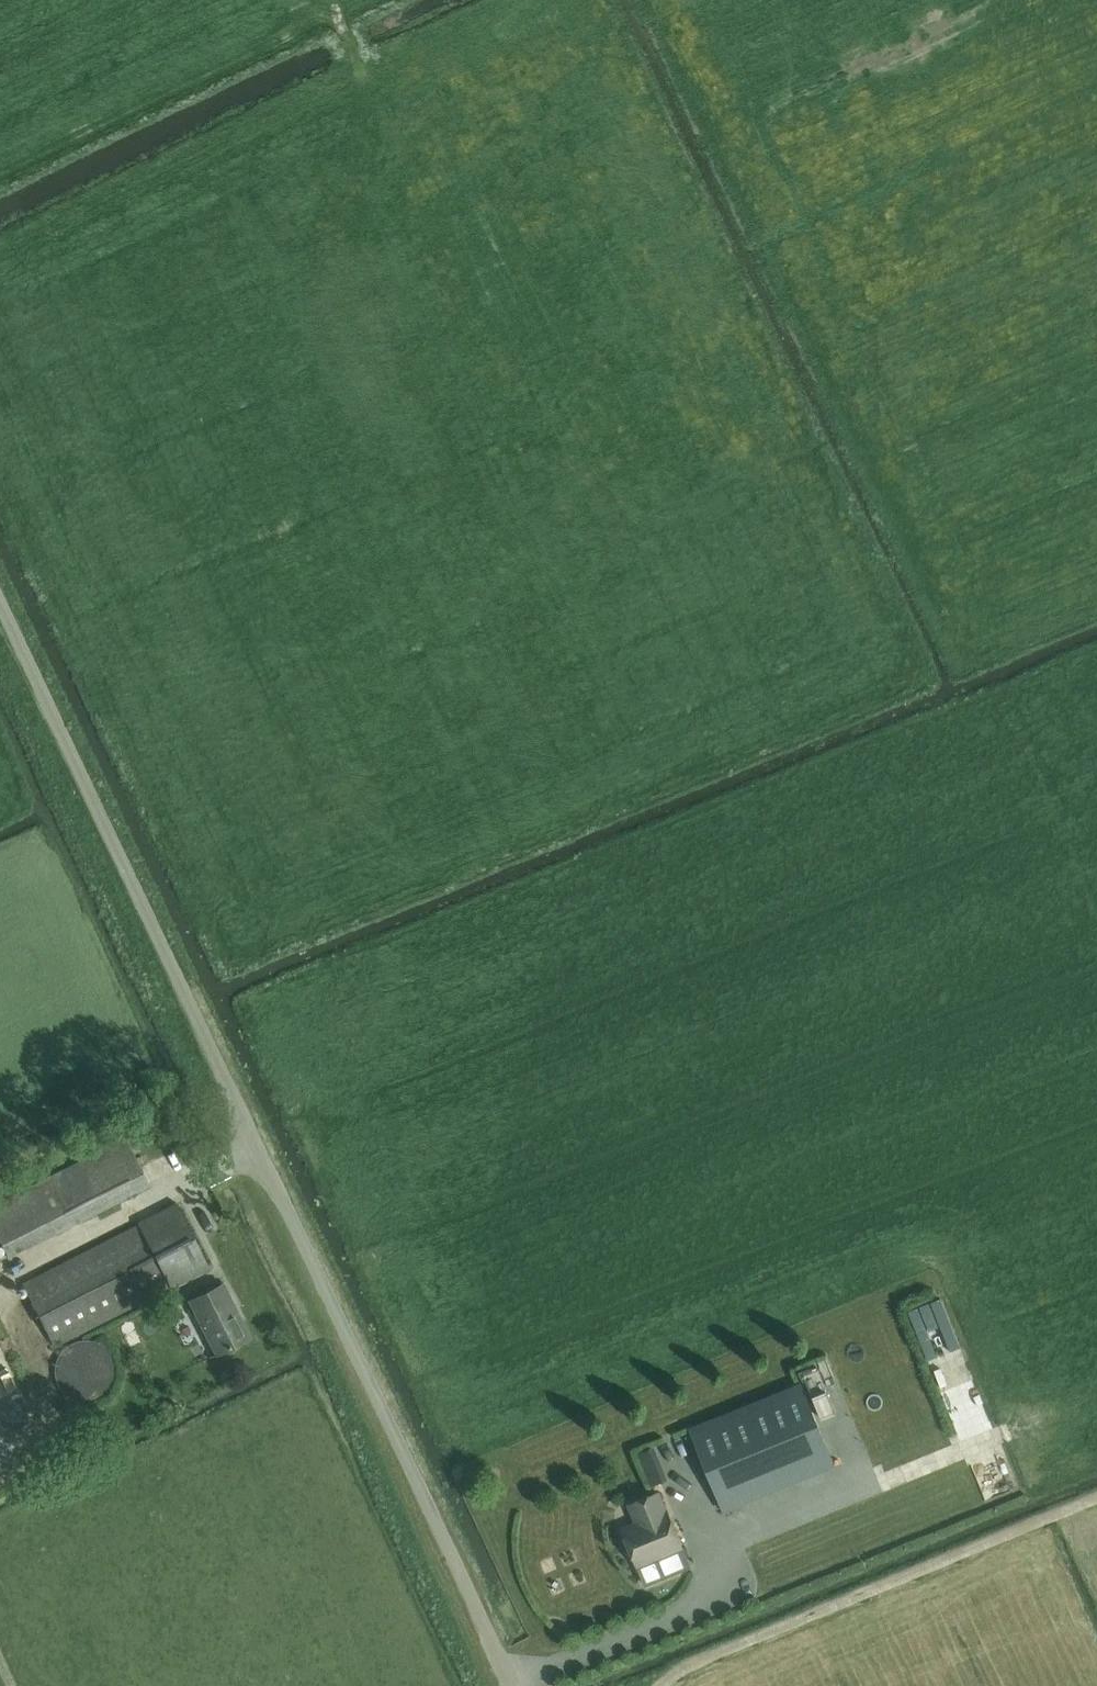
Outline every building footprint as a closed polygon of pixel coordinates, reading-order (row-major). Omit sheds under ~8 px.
[(148,1186),(125,1139),(0,1202),(0,1242),(8,1257),(148,1186)] [(178,1206),(153,1219),(23,1285),(54,1346),(209,1267),(178,1206)] [(249,1338),(223,1285),(190,1301),(216,1355),(249,1338)] [(952,1305),(927,1309),(932,1349),(952,1346),(950,1329),(955,1329),(952,1305)] [(691,1429),(725,1512),(834,1467),(800,1384),(691,1429)] [(630,1505),(637,1524),(623,1529),(638,1566),(641,1565),(638,1560),(654,1553),(656,1559),(683,1548),(673,1525),(671,1527),(668,1520),(671,1519),(668,1511),(666,1512),(659,1493),(630,1505)]
